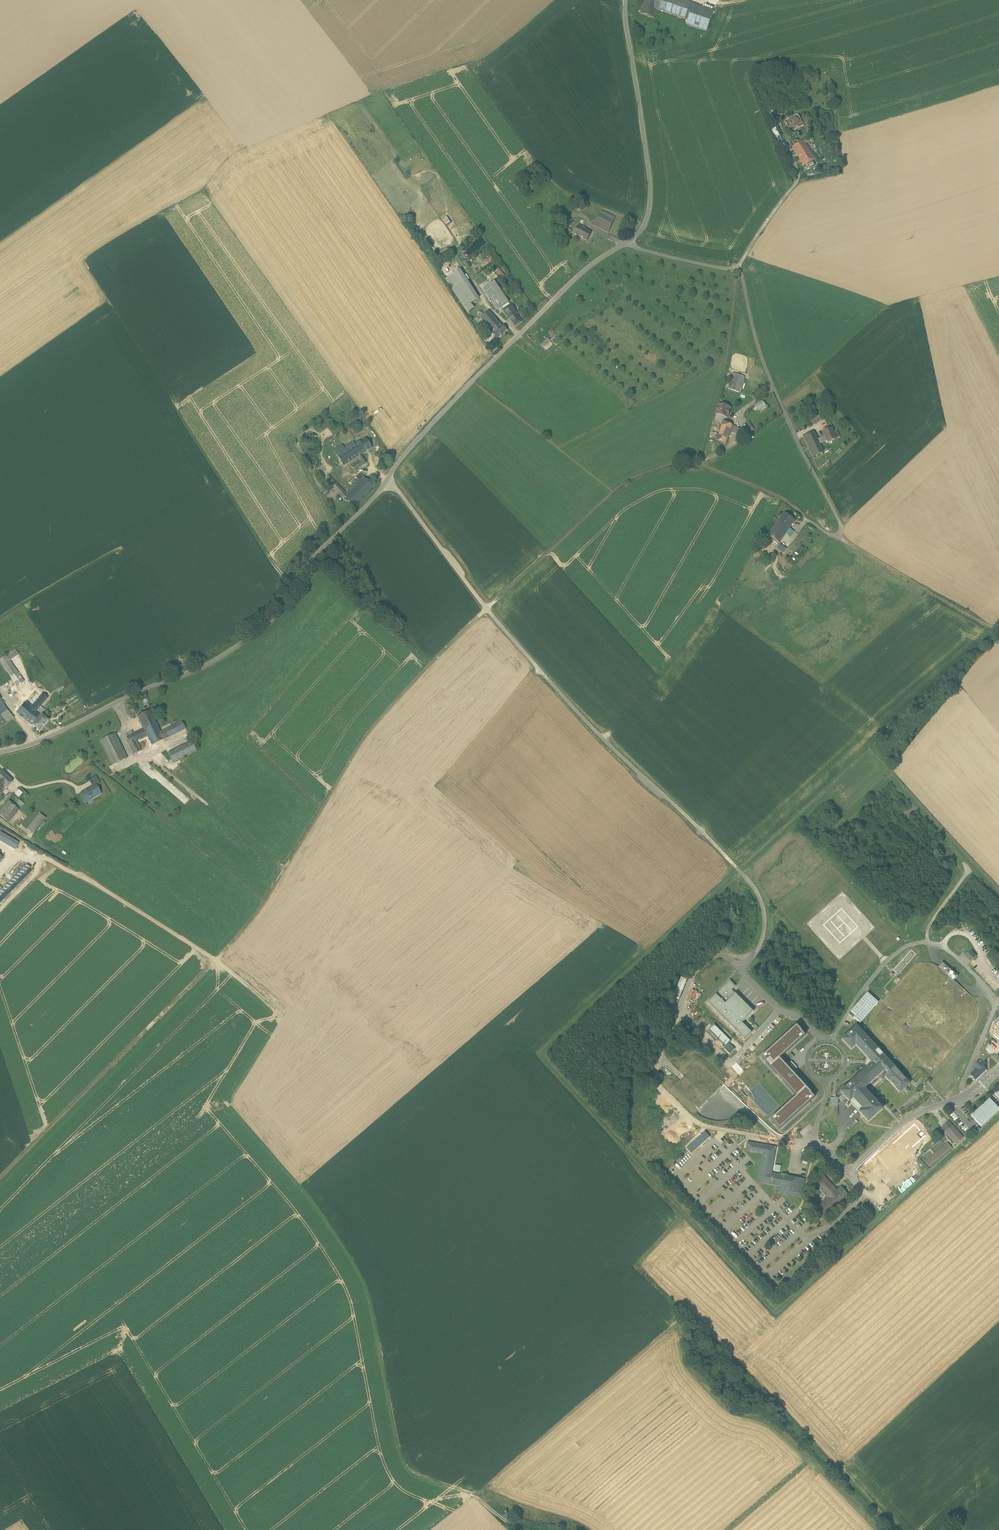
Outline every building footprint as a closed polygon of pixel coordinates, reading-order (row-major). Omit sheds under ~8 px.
[(640,13),(654,18),(657,9),(660,0),(645,0),(640,13)] [(683,0),(660,0),(657,9),(688,19),(687,24),(706,31),(713,10),(683,0)] [(803,125),(795,130),(797,135),(805,131),(805,129),(806,129),(805,128),(810,125),(805,116),(804,117),(801,112),(797,114),(803,125)] [(803,125),(797,114),(785,121),(791,132),(795,130),(803,125)] [(785,147),(774,128),(770,131),(780,150),(785,147)] [(808,163),(811,161),(815,159),(811,153),(803,140),(793,147),(804,165),(808,163)] [(616,217),(601,210),(600,213),(614,220),(616,217)] [(614,220),(600,213),(594,225),(608,232),(614,220)] [(568,228),(562,225),(559,231),(565,234),(568,228)] [(583,227),(578,225),(574,234),(587,241),(591,232),(586,229),(584,228),(585,226),(584,226),(583,227)] [(447,279),(465,307),(469,304),(469,305),(479,298),(460,270),(447,279)] [(502,307),(503,309),(510,305),(494,281),(484,289),(498,310),(502,307)] [(510,305),(503,309),(509,318),(510,317),(516,313),(517,313),(511,304),(510,305)] [(489,311),(484,315),(481,318),(490,328),(498,321),(489,311)] [(516,313),(510,317),(515,325),(521,321),(516,313)] [(502,326),(498,321),(490,328),(494,333),(492,334),(493,334),(497,339),(507,330),(503,325),(502,326)] [(485,332),(486,333),(490,337),(493,334),(492,334),(494,333),(490,328),(485,332)] [(490,337),(486,333),(482,337),(486,341),(490,337)] [(551,340),(548,337),(541,345),(544,348),(551,340)] [(745,376),(733,373),(728,388),(736,391),(740,392),(739,392),(744,376),(745,376)] [(757,404),(761,409),(766,406),(762,400),(757,404)] [(730,408),(719,404),(716,413),(727,417),(730,408)] [(819,415),(810,419),(812,424),(822,420),(819,415)] [(751,425),(743,430),(723,421),(716,440),(726,444),(731,432),(743,437),(754,429),(751,425)] [(834,432),(832,427),(823,431),(825,435),(817,439),(820,443),(827,440),(828,443),(837,438),(834,432)] [(814,432),(804,436),(814,457),(824,452),(820,443),(817,439),(814,432)] [(356,445),(355,445),(361,454),(373,446),(367,438),(356,445)] [(351,448),(346,451),(344,448),(343,446),(335,451),(344,465),(357,456),(361,454),(355,445),(351,448)] [(367,462),(361,454),(357,456),(360,460),(355,464),(352,466),(354,470),(367,462)] [(346,493),(320,466),(316,470),(342,497),(346,493)] [(346,493),(342,497),(352,507),(373,486),(363,476),(359,479),(346,493)] [(785,512),(769,534),(779,542),(785,534),(790,527),(795,520),(785,512)] [(790,527),(785,534),(790,537),(795,530),(790,527)] [(779,542),(769,534),(765,539),(775,547),(779,542)] [(784,552),(787,548),(780,543),(777,547),(784,552)] [(15,649),(6,655),(10,660),(19,654),(15,649)] [(6,655),(0,659),(0,661),(17,686),(24,681),(10,660),(6,655)] [(31,707),(26,702),(17,713),(32,726),(42,715),(37,711),(48,698),(43,693),(31,707)] [(1,700),(0,700),(0,715),(6,724),(14,718),(8,710),(1,700)] [(147,735),(159,729),(150,711),(146,713),(144,712),(142,713),(142,715),(138,717),(144,729),(147,735)] [(42,715),(32,726),(39,732),(49,721),(42,715)] [(182,721),(160,732),(164,739),(186,728),(182,721)] [(133,734),(132,735),(135,741),(136,741),(147,735),(144,729),(133,734)] [(159,729),(147,735),(152,745),(164,739),(160,732),(159,729)] [(115,734),(101,741),(113,765),(127,757),(115,734)] [(135,741),(132,735),(128,737),(127,737),(128,740),(127,741),(133,754),(141,750),(136,741),(135,741)] [(192,741),(174,750),(178,759),(196,750),(192,741)] [(2,770),(0,773),(0,789),(2,791),(6,787),(6,788),(13,781),(2,770)] [(96,776),(89,780),(93,787),(96,785),(100,783),(96,776)] [(93,787),(88,790),(87,789),(83,791),(84,792),(81,794),(86,802),(91,798),(92,799),(98,795),(98,794),(100,793),(96,785),(93,787)] [(148,806),(150,803),(141,797),(139,800),(148,806)] [(0,812),(0,815),(5,819),(16,806),(9,801),(0,812)] [(16,806),(5,819),(9,822),(19,809),(16,806)] [(40,813),(27,829),(33,834),(46,818),(40,813)] [(1,833),(0,834),(0,840),(15,849),(18,843),(1,833)] [(33,869),(28,864),(3,889),(0,891),(0,903),(33,869)] [(971,952),(966,957),(971,962),(976,957),(971,952)] [(958,979),(942,965),(941,967),(938,970),(953,983),(956,981),(958,979)] [(732,990),(736,986),(730,980),(708,1003),(745,1039),(752,1032),(742,1023),(754,1011),(732,990)] [(879,1002),(867,993),(851,1011),(856,1015),(854,1017),(860,1023),(879,1002)] [(714,1025),(709,1030),(726,1047),(724,1049),(730,1054),(735,1049),(729,1044),(731,1041),(714,1025)] [(802,1030),(797,1025),(736,1080),(746,1093),(757,1082),(779,1106),(768,1116),(780,1130),(815,1097),(780,1058),(805,1035),(801,1031),(802,1030)] [(866,1070),(841,1092),(868,1122),(883,1109),(864,1088),(885,1069),(889,1073),(885,1077),(900,1093),(910,1084),(883,1055),(883,1054),(878,1049),(857,1026),(842,1039),(851,1049),(856,1045),(868,1058),(866,1061),(866,1063),(866,1064),(865,1065),(865,1068),(866,1070)] [(981,1064),(978,1061),(974,1065),(977,1068),(971,1074),(975,1079),(987,1069),(982,1064),(981,1064)] [(712,1095),(690,1072),(675,1087),(698,1110),(712,1095)] [(834,1098),(830,1098),(830,1105),(834,1105),(838,1106),(838,1098),(834,1098)] [(971,1114),(982,1127),(998,1111),(998,1109),(990,1098),(971,1114)] [(963,1138),(949,1122),(942,1128),(955,1144),(963,1138)] [(705,1131),(687,1148),(691,1154),(710,1137),(705,1131)] [(776,1147),(748,1142),(746,1151),(763,1154),(758,1182),(779,1186),(778,1193),(802,1197),(805,1179),(787,1176),(787,1175),(783,1174),(783,1177),(781,1177),(781,1175),(771,1173),(776,1147)] [(948,1143),(925,1162),(930,1167),(952,1147),(951,1146),(948,1143)] [(837,1190),(824,1176),(816,1183),(828,1198),(814,1210),(821,1219),(848,1195),(841,1187),(837,1190)]
